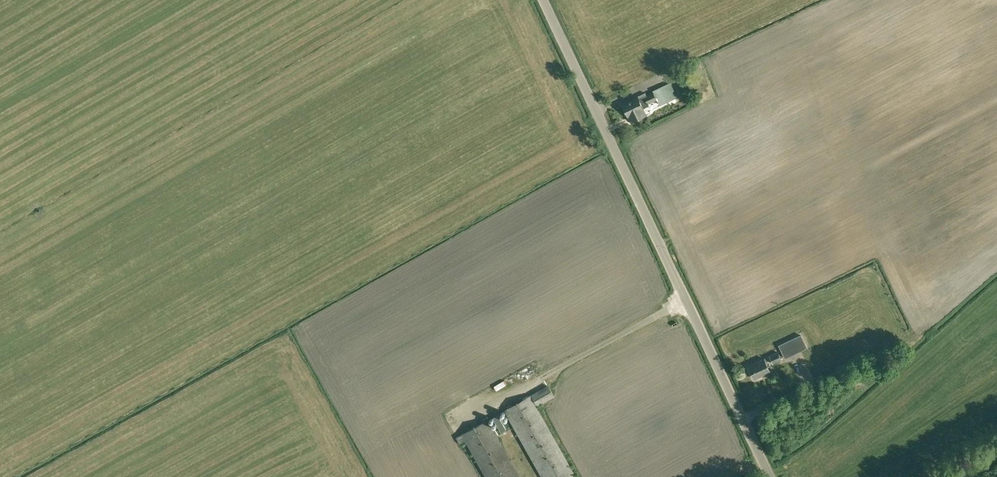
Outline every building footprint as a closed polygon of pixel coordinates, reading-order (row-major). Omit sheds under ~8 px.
[(702,89),(696,73),(685,77),(692,93),(702,89)] [(648,104),(656,101),(657,100),(660,106),(678,97),(671,83),(670,83),(653,90),(653,92),(644,96),(638,98),(643,108),(646,108),(645,105),(648,104)] [(643,108),(638,98),(637,97),(622,104),(632,122),(647,115),(643,108)] [(779,345),(781,350),(785,358),(807,348),(801,334),(779,345)] [(782,360),(781,360),(778,351),(769,356),(773,364),(782,360)] [(755,379),(770,372),(764,359),(749,366),(755,379)] [(542,476),(576,476),(534,402),(535,401),(538,405),(554,396),(548,386),(505,410),(542,476)] [(486,476),(519,476),(487,420),(456,437),(460,443),(465,440),(486,476)]
